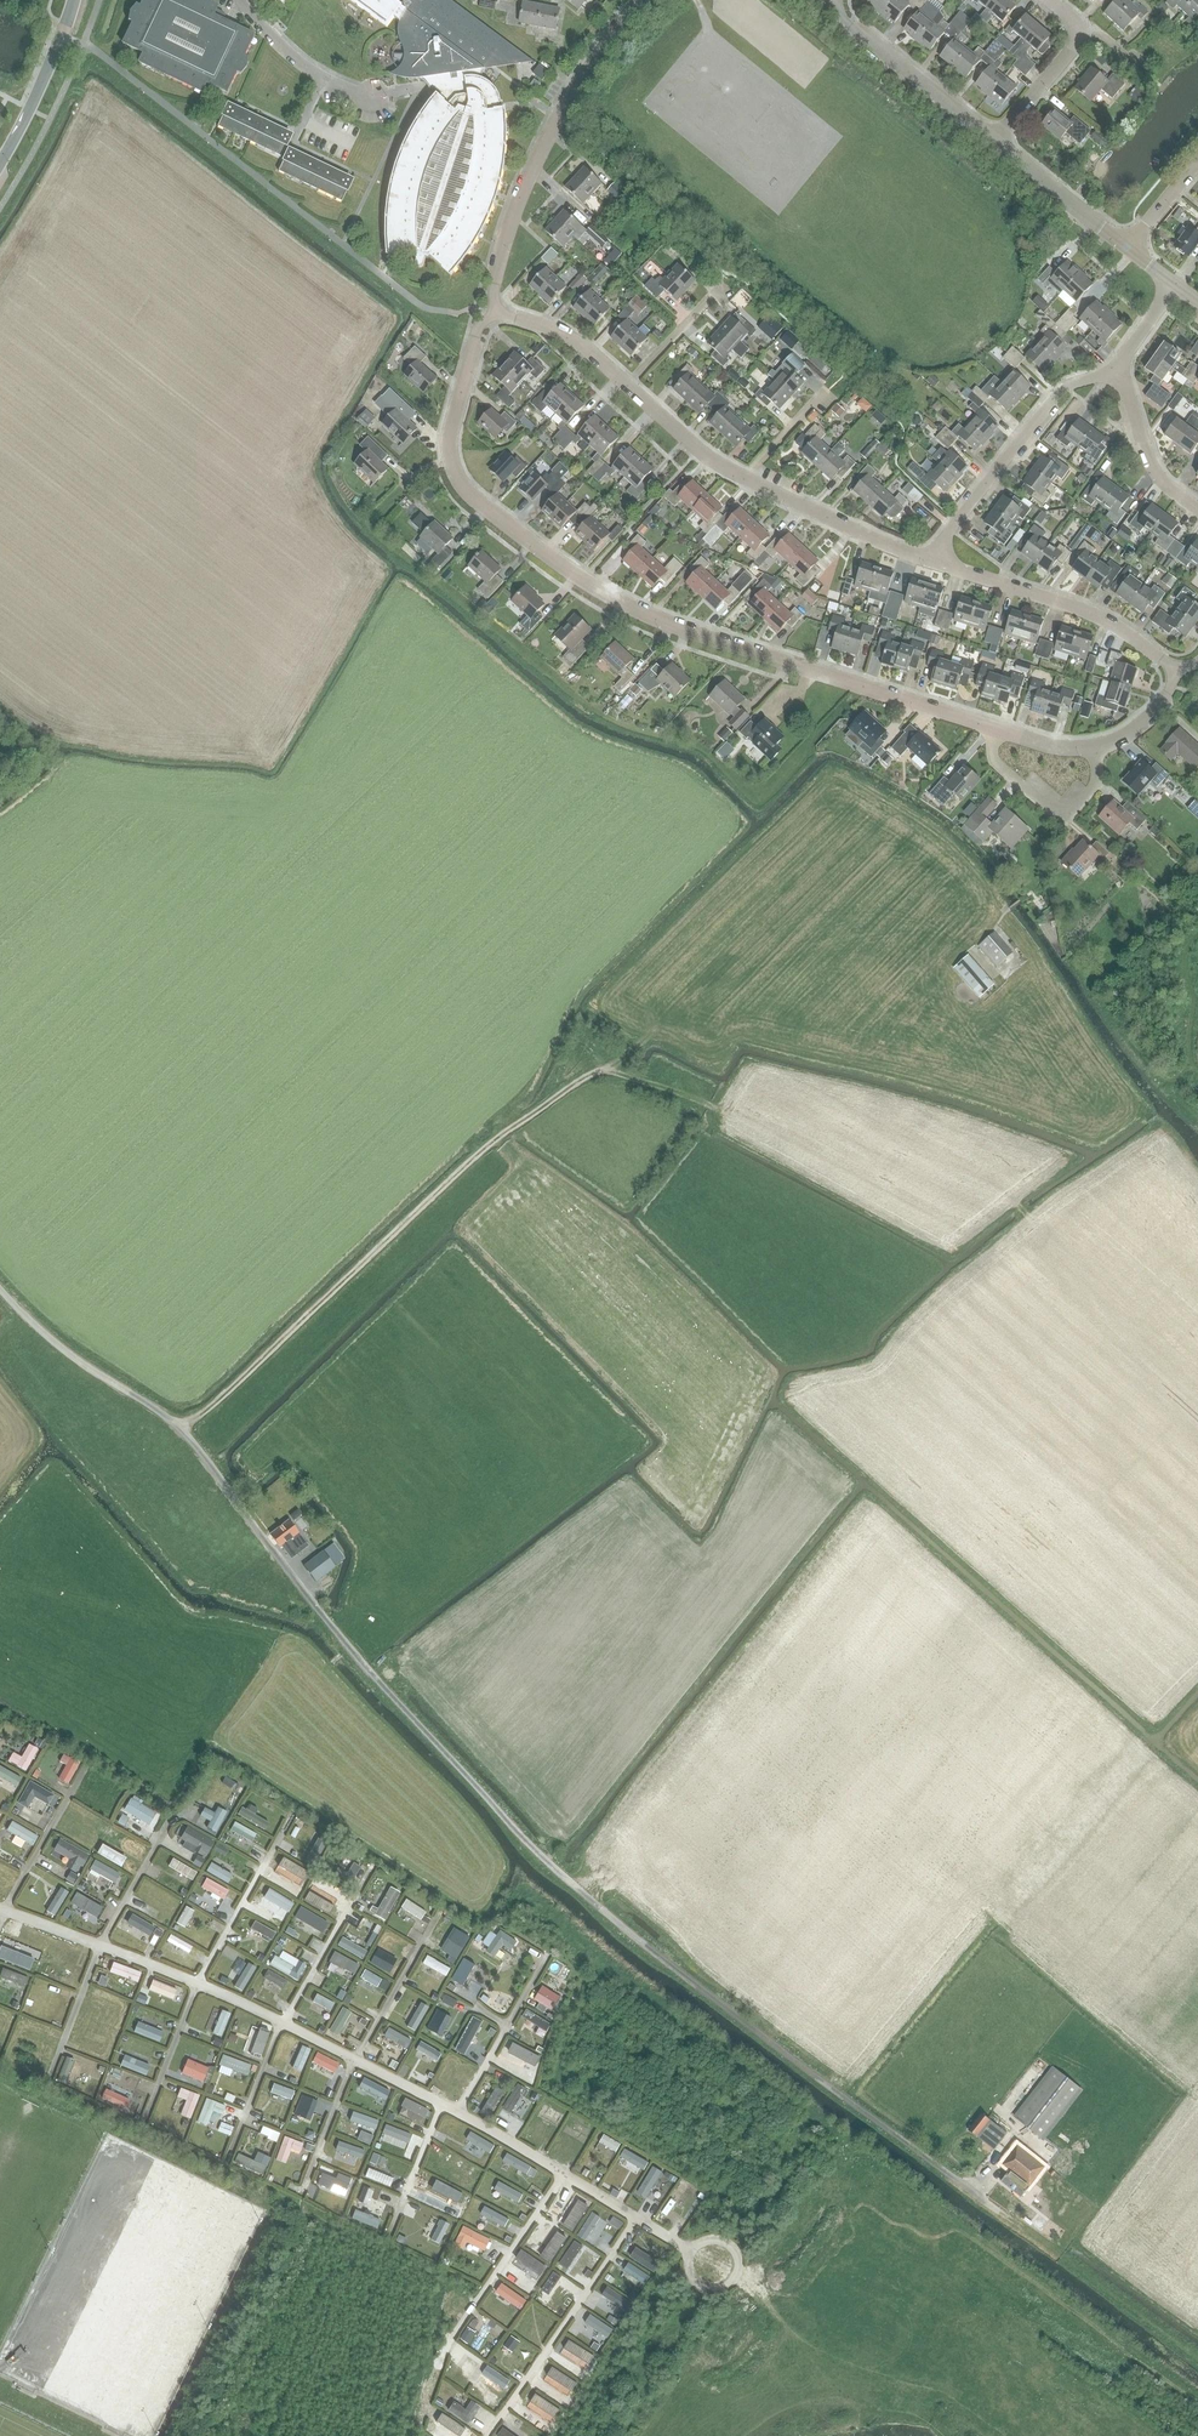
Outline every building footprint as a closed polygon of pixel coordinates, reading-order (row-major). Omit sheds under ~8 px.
[(164,3),(165,0),(143,0),(140,6),(136,4),(130,11),(128,21),(132,23),(123,43),(141,52),(164,3)] [(212,75),(208,84),(226,93),(236,72),(240,74),(246,67),(248,58),(244,56),(253,35),(235,27),(231,35),(218,28),(219,26),(223,27),(225,17),(225,16),(225,15),(224,14),(224,13),(223,12),(222,12),(216,9),(217,6),(204,0),(168,0),(166,4),(231,35),(212,75)] [(400,5),(393,0),(351,0),(387,27),(394,17),(402,7),(400,5)] [(484,69),(533,61),(451,0),(405,0),(400,5),(402,7),(394,17),(400,21),(399,24),(399,26),(398,28),(398,29),(398,31),(398,33),(398,35),(399,37),(399,39),(400,41),(401,44),(402,44),(403,46),(405,54),(403,63),(399,69),(397,66),(396,67),(398,69),(400,71),(402,73),(404,74),(406,75),(408,76),(411,77),(413,78),(416,78),(417,78),(419,78),(421,78),(422,78),(430,77),(484,69)] [(479,7),(493,10),(495,2),(482,0),(480,0),(479,7)] [(585,0),(567,0),(578,9),(585,0)] [(891,0),(870,0),(869,2),(875,7),(874,9),(880,14),(891,0)] [(916,6),(921,0),(909,0),(907,3),(903,0),(891,0),(880,14),(887,19),(888,18),(894,23),(909,5),(914,9),(916,6)] [(930,0),(921,0),(916,6),(921,9),(919,12),(919,11),(904,29),(911,34),(910,36),(916,41),(932,22),(940,11),(929,2),(930,0)] [(1001,0),(972,0),(976,3),(978,1),(986,8),(979,17),(982,20),(983,20),(1001,0)] [(1016,7),(1008,0),(1001,0),(983,20),(982,20),(978,25),(987,34),(992,27),(987,23),(994,15),(1002,22),(1016,7)] [(1132,3),(1128,0),(1116,0),(1104,13),(1113,23),(1132,3)] [(1193,0),(1168,0),(1166,2),(1173,9),(1176,6),(1183,11),(1193,0)] [(1197,15),(1197,0),(1193,0),(1183,11),(1189,17),(1186,20),(1193,27),(1197,22),(1197,18),(1196,17),(1197,15)] [(596,1),(593,6),(598,11),(602,6),(596,1)] [(538,26),(542,6),(524,2),(520,22),(538,26)] [(1113,23),(1123,32),(1138,16),(1142,20),(1148,13),(1141,6),(1138,9),(1132,3),(1113,23)] [(1164,14),(1169,8),(1163,3),(1158,8),(1164,14)] [(962,4),(958,9),(960,11),(963,13),(967,8),(962,4)] [(556,29),(559,9),(542,6),(538,26),(556,29)] [(507,21),(509,10),(497,7),(495,18),(507,21)] [(930,50),(945,32),(950,26),(943,20),(944,18),(940,11),(932,22),(916,41),(923,47),(924,45),(930,50)] [(955,29),(966,15),(963,13),(960,11),(950,24),(955,29)] [(961,33),(972,20),(966,15),(955,29),(960,32),(940,57),(947,62),(945,63),(952,69),(968,49),(962,45),(967,38),(961,33)] [(1014,46),(1009,53),(1013,56),(1018,50),(1038,26),(1026,15),(1020,23),(1015,19),(1006,30),(1011,34),(1013,31),(1021,38),(1014,46)] [(1045,42),(1051,36),(1038,26),(1013,56),(1018,60),(1030,71),(1035,65),(1021,53),(1029,44),(1040,54),(1043,54),(1050,46),(1045,42)] [(990,58),(1000,45),(994,40),(984,53),(977,47),(973,53),(968,49),(952,69),(959,74),(960,73),(966,78),(981,60),(979,59),(984,53),(990,58)] [(147,44),(147,45),(139,63),(201,92),(209,74),(147,44)] [(998,59),(1006,50),(1006,49),(1000,45),(990,58),(994,62),(995,63),(998,59)] [(988,96),(1004,77),(996,71),(1003,63),(998,59),(995,63),(994,62),(976,84),(982,89),(981,91),(988,96)] [(1026,76),(1030,71),(1018,60),(1013,65),(1026,76)] [(1112,99),(1125,84),(1113,74),(1107,81),(1092,68),(1085,76),(1086,77),(1076,88),(1090,101),(1100,89),(1112,99)] [(491,84),(489,82),(487,81),(485,80),(483,79),(481,78),(484,69),(430,77),(434,89),(439,93),(430,104),(420,118),(412,132),(411,134),(404,149),(398,165),(397,167),(392,183),(389,200),(389,202),(387,219),(387,236),(387,237),(388,255),(415,252),(415,245),(413,246),(412,226),(414,226),(415,215),(413,214),(416,195),(418,195),(420,184),(419,184),(425,165),(426,165),(431,155),(429,154),(439,137),(440,138),(446,128),(445,127),(460,108),(467,110),(465,116),(471,118),(473,112),(478,114),(479,119),(480,119),(481,139),(479,139),(479,149),(480,150),(477,170),(476,170),(473,181),(475,181),(469,200),(467,199),(462,210),(464,211),(455,228),(453,227),(447,237),(448,238),(436,253),(435,252),(431,257),(451,275),(462,262),(463,261),(467,256),(473,247),(478,238),(482,232),(485,225),(490,215),(496,200),(496,198),(498,192),(501,181),(504,165),(504,163),(506,146),(506,129),(506,127),(505,110),(501,110),(500,104),(502,103),(501,101),(501,100),(501,98),(500,96),(499,94),(498,92),(497,91),(496,88),(495,87),(494,86),(491,84)] [(1002,105),(1017,87),(1004,77),(988,96),(995,101),(996,100),(1002,105)] [(537,89),(540,84),(534,79),(531,85),(537,89)] [(1148,96),(1136,86),(1128,96),(1140,105),(1148,96)] [(233,133),(245,109),(240,106),(238,109),(227,104),(217,126),(233,133)] [(249,141),(259,120),(249,115),(250,112),(245,109),(233,133),(249,141)] [(1060,140),(1066,133),(1080,144),(1091,131),(1074,117),(1069,123),(1055,111),(1043,126),(1060,140)] [(1125,122),(1130,116),(1127,113),(1122,119),(1125,122)] [(265,148),(277,124),(271,122),(270,124),(259,120),(249,141),(265,148)] [(265,148),(281,156),(291,135),(281,130),(282,127),(277,124),(265,148)] [(1096,131),(1091,137),(1103,147),(1108,142),(1096,131)] [(294,178),(306,154),(300,151),(300,152),(299,154),(288,149),(278,171),(294,178)] [(310,186),(320,165),(310,160),(311,157),(306,154),(294,178),(310,186)] [(326,193),(337,169),(332,167),(330,169),(320,165),(310,186),(326,193)] [(593,194),(602,183),(585,167),(575,177),(593,194)] [(326,193),(342,201),(352,180),(342,175),(342,172),(343,172),(337,169),(326,193)] [(583,204),(593,194),(575,177),(565,188),(583,204)] [(620,202),(627,195),(614,183),(608,190),(620,202)] [(1184,211),(1179,207),(1172,217),(1177,220),(1184,211)] [(584,231),(586,230),(564,210),(555,220),(573,237),(573,236),(578,240),(585,232),(584,231)] [(563,247),(573,237),(555,220),(545,231),(563,247)] [(607,240),(590,225),(586,230),(584,231),(585,232),(602,247),(607,240)] [(1195,232),(1188,228),(1175,246),(1188,256),(1197,242),(1197,228),(1195,232)] [(669,250),(672,247),(673,245),(667,240),(666,241),(663,245),(669,250)] [(558,254),(550,247),(540,259),(548,265),(558,254)] [(612,266),(623,254),(617,248),(606,261),(612,266)] [(686,254),(680,262),(687,268),(694,260),(686,254)] [(1063,290),(1064,290),(1081,272),(1075,266),(1074,267),(1067,262),(1051,279),(1050,277),(1055,272),(1049,267),(1038,279),(1047,287),(1049,285),(1059,295),(1063,290)] [(609,270),(600,263),(585,279),(594,287),(609,270)] [(686,291),(696,280),(678,264),(668,274),(686,291)] [(540,295),(556,277),(546,267),(529,285),(540,295)] [(1076,302),(1092,285),(1086,279),(1087,278),(1081,272),(1064,290),(1076,302)] [(586,279),(580,273),(568,286),(574,292),(586,279)] [(677,301),(686,291),(668,274),(663,280),(659,276),(655,279),(654,280),(651,278),(644,286),(657,298),(664,290),(677,301)] [(550,305),(567,287),(556,277),(540,295),(550,305)] [(584,317),(600,299),(590,290),(574,308),(584,317)] [(634,295),(628,290),(623,295),(629,300),(634,295)] [(647,305),(636,295),(625,307),(636,317),(647,305)] [(594,327),(611,309),(600,299),(584,317),(594,327)] [(1049,305),(1044,301),(1039,307),(1043,311),(1049,305)] [(1093,330),(1110,312),(1104,306),(1103,308),(1096,302),(1080,319),(1092,329),(1093,330)] [(1061,329),(1073,316),(1078,311),(1072,306),(1056,324),(1061,329)] [(1055,324),(1044,313),(1040,309),(1035,315),(1045,324),(1039,332),(1044,336),(1037,343),(1056,360),(1062,354),(1060,353),(1066,347),(1060,341),(1067,334),(1061,329),(1056,324),(1055,324)] [(1105,342),(1121,325),(1115,319),(1116,318),(1110,312),(1093,330),(1092,329),(1089,333),(1097,340),(1096,341),(1103,348),(1107,343),(1105,342)] [(731,317),(719,330),(745,354),(749,349),(740,341),(747,334),(751,337),(756,331),(744,320),(736,313),(735,313),(736,313),(731,318),(731,317)] [(764,321),(778,334),(784,327),(770,315),(764,321)] [(1061,329),(1067,334),(1078,321),(1073,316),(1061,329)] [(621,347),(638,329),(627,319),(611,337),(621,347)] [(631,356),(648,339),(638,329),(621,347),(631,356)] [(662,335),(656,329),(651,335),(657,340),(662,335)] [(741,358),(745,354),(719,330),(708,342),(716,350),(711,355),(723,367),(729,361),(725,357),(732,350),(741,358)] [(800,341),(789,331),(780,340),(792,350),(800,341)] [(1075,341),(1079,345),(1084,340),(1084,339),(1080,335),(1075,341)] [(1091,357),(1096,351),(1084,340),(1079,345),(1091,357)] [(1050,367),(1056,360),(1037,343),(1026,356),(1043,372),(1049,365),(1050,367)] [(1185,370),(1176,363),(1181,355),(1164,343),(1155,356),(1172,368),(1181,375),(1185,370)] [(423,392),(437,378),(421,363),(427,357),(415,346),(404,358),(413,366),(405,375),(423,392)] [(689,353),(695,359),(699,354),(693,349),(691,347),(687,350),(690,352),(689,353)] [(1020,364),(1025,358),(1012,347),(1008,352),(1020,364)] [(1008,352),(1007,353),(1004,349),(996,358),(1000,362),(1003,358),(1015,369),(1020,364),(1008,352)] [(536,379),(545,370),(532,358),(526,363),(514,352),(504,364),(523,382),(530,373),(536,379)] [(803,384),(795,376),(804,366),(792,355),(782,365),(775,373),(772,370),(768,375),(775,381),(792,396),(803,384)] [(1162,381),(1172,368),(1155,356),(1146,369),(1154,375),(1150,381),(1154,384),(1157,386),(1161,381),(1162,381)] [(1187,380),(1197,366),(1191,362),(1181,375),(1187,380)] [(509,397),(523,382),(504,364),(493,375),(505,386),(496,396),(510,408),(515,402),(509,397)] [(687,402),(702,385),(690,374),(694,370),(688,365),(677,377),(682,382),(674,390),(687,402)] [(1197,377),(1197,366),(1187,380),(1193,384),(1197,377)] [(742,376),(732,368),(727,374),(736,383),(742,376)] [(1024,392),(1030,386),(1013,370),(1001,383),(1020,400),(1026,394),(1024,392)] [(939,381),(931,374),(925,381),(933,387),(939,381)] [(988,397),(990,395),(1007,411),(1013,405),(1014,406),(1020,400),(1001,383),(994,376),(981,391),(988,397)] [(743,377),(738,383),(745,389),(750,383),(743,377)] [(1191,390),(1195,385),(1187,380),(1184,384),(1191,390)] [(780,409),(792,396),(775,381),(764,393),(760,390),(755,395),(767,406),(772,401),(780,409)] [(555,414),(573,394),(561,384),(550,396),(544,391),(532,404),(541,413),(547,406),(555,414)] [(1154,384),(1145,397),(1162,409),(1171,396),(1157,386),(1154,384)] [(713,410),(724,398),(717,392),(714,396),(702,385),(687,402),(699,413),(707,405),(713,410)] [(984,403),(989,398),(988,397),(981,391),(976,386),(971,392),(984,403)] [(390,388),(379,400),(390,412),(386,416),(388,418),(382,424),(403,443),(402,442),(409,434),(411,435),(417,428),(408,420),(415,412),(390,388)] [(979,408),(984,403),(971,392),(966,397),(972,402),(968,407),(976,415),(969,423),(988,440),(994,433),(992,432),(998,426),(979,408)] [(1174,411),(1184,397),(1178,393),(1174,398),(1169,404),(1168,407),(1174,411)] [(558,445),(571,431),(565,426),(584,405),(573,394),(555,414),(563,421),(557,427),(561,431),(552,439),(558,445)] [(864,397),(858,403),(868,412),(874,406),(864,397)] [(723,435),(739,418),(727,407),(730,404),(724,398),(713,410),(718,415),(710,424),(723,435)] [(836,404),(830,411),(838,418),(844,411),(836,404)] [(507,433),(517,423),(505,412),(500,417),(491,409),(479,422),(496,438),(504,430),(507,433)] [(525,415),(521,411),(515,417),(519,421),(525,415)] [(873,417),(884,424),(888,417),(877,411),(873,417)] [(370,422),(361,414),(356,420),(365,428),(370,422)] [(1178,445),(1197,419),(1191,414),(1183,424),(1177,419),(1165,436),(1178,445)] [(525,416),(520,421),(522,423),(531,432),(536,427),(525,416)] [(590,446),(607,426),(596,416),(576,437),(571,431),(558,445),(564,450),(572,441),(576,445),(582,438),(590,446)] [(915,416),(912,419),(913,424),(917,425),(921,422),(920,418),(915,416)] [(749,443),(760,431),(754,426),(751,429),(739,418),(723,435),(735,447),(743,438),(749,443)] [(1195,433),(1197,429),(1197,420),(1197,419),(1178,445),(1191,455),(1197,445),(1197,435),(1195,433)] [(1079,447),(1092,430),(1079,420),(1075,426),(1069,422),(1056,439),(1067,447),(1072,441),(1079,447)] [(982,446),(988,440),(969,423),(963,429),(958,424),(950,432),(945,427),(940,433),(953,444),(960,437),(975,451),(981,445),(982,446)] [(831,451),(820,441),(826,434),(815,425),(805,436),(803,434),(798,440),(797,442),(797,445),(800,448),(802,447),(805,446),(807,448),(802,453),(816,467),(831,451)] [(593,477),(605,464),(600,458),(619,437),(607,426),(590,446),(598,453),(592,459),(595,463),(587,471),(593,477)] [(1096,450),(1105,439),(1092,430),(1079,447),(1086,452),(1082,458),(1093,466),(1102,454),(1096,450)] [(948,449),(953,444),(940,433),(935,438),(948,449)] [(374,483),(388,469),(379,459),(385,453),(368,436),(360,445),(367,452),(355,464),(374,483)] [(875,450),(881,444),(875,438),(860,455),(865,459),(874,449),(875,450)] [(844,451),(844,448),(838,443),(831,451),(816,467),(831,480),(836,475),(841,479),(856,463),(848,456),(843,461),(838,457),(844,451)] [(624,478),(642,458),(630,448),(611,469),(605,464),(593,477),(599,482),(607,473),(610,477),(616,470),(624,478)] [(950,451),(948,453),(944,450),(940,448),(931,457),(938,463),(957,480),(963,474),(962,473),(967,467),(950,451)] [(516,478),(527,466),(517,457),(512,462),(504,455),(490,469),(503,481),(511,473),(516,478)] [(1062,480),(1070,469),(1058,460),(1054,465),(1043,457),(1033,470),(1050,483),(1056,475),(1062,480)] [(642,481),(654,469),(642,458),(624,478),(632,485),(627,491),(636,500),(648,487),(642,481)] [(920,480),(925,474),(913,463),(908,468),(920,480)] [(951,487),(957,480),(938,463),(927,476),(944,492),(950,485),(951,487)] [(889,468),(876,482),(872,478),(876,472),(868,465),(857,477),(862,482),(854,491),(868,504),(883,488),(896,474),(889,468)] [(1094,472),(1088,468),(1084,473),(1090,478),(1094,472)] [(1045,490),(1050,483),(1033,470),(1024,483),(1035,491),(1031,497),(1043,505),(1051,494),(1045,490)] [(550,491),(561,480),(553,472),(549,476),(547,474),(542,479),(536,474),(520,490),(532,501),(545,487),(550,491)] [(1077,480),(1083,484),(1087,479),(1081,474),(1077,480)] [(1103,505),(1116,488),(1103,478),(1095,490),(1089,486),(1080,498),(1091,506),(1096,500),(1103,505)] [(552,519),(567,502),(558,493),(566,484),(561,480),(550,491),(555,496),(542,510),(552,519)] [(693,511),(708,495),(693,481),(686,489),(681,484),(673,493),(669,489),(662,496),(675,507),(681,500),(693,511)] [(913,488),(908,483),(901,490),(906,495),(913,488)] [(902,507),(908,501),(899,494),(894,499),(883,488),(868,504),(883,518),(887,513),(890,516),(892,517),(894,517),(896,515),(902,509),(903,509),(904,510),(904,509),(902,507)] [(1121,509),(1129,498),(1116,488),(1103,505),(1110,510),(1106,516),(1117,525),(1126,513),(1121,509)] [(699,527),(707,534),(716,525),(719,522),(719,521),(723,517),(718,512),(722,508),(708,495),(693,511),(704,521),(699,527)] [(1023,520),(1031,509),(1019,500),(1015,505),(1004,497),(995,510),(1012,523),(1017,516),(1023,520)] [(590,507),(585,502),(577,511),(567,502),(552,519),(561,528),(574,514),(579,519),(584,515),(583,515),(590,507)] [(585,542),(601,525),(591,517),(600,508),(594,503),(590,507),(583,515),(584,515),(588,519),(575,533),(585,542)] [(660,509),(655,504),(648,512),(653,517),(660,509)] [(1152,532),(1165,515),(1152,506),(1143,517),(1138,513),(1129,525),(1140,533),(1145,527),(1152,532)] [(740,538),(755,522),(741,508),(732,517),(727,513),(723,517),(719,521),(719,522),(716,525),(707,534),(701,540),(709,548),(729,527),(740,538)] [(1006,530),(1012,523),(995,510),(985,523),(996,531),(992,537),(1004,546),(1012,535),(1006,530)] [(1041,525),(1047,515),(1042,511),(1035,521),(1041,525)] [(447,546),(454,538),(435,520),(432,523),(421,513),(412,523),(423,533),(420,537),(438,554),(426,567),(434,573),(453,552),(447,546)] [(1171,555),(1180,543),(1169,536),(1177,525),(1165,515),(1152,532),(1159,537),(1155,544),(1171,555)] [(766,549),(761,544),(769,535),(755,522),(740,538),(752,548),(747,554),(755,561),(757,558),(765,551),(764,550),(766,549)] [(643,534),(648,529),(643,524),(638,530),(643,534)] [(1086,524),(1080,532),(1086,536),(1092,528),(1086,524)] [(612,542),(624,530),(618,525),(610,534),(601,525),(585,542),(594,551),(607,537),(612,542)] [(1036,562),(1048,545),(1041,539),(1045,533),(1034,525),(1025,537),(1031,541),(1023,552),(1036,562)] [(1132,533),(1122,526),(1117,534),(1127,541),(1132,533)] [(1112,527),(1107,535),(1111,539),(1117,531),(1112,527)] [(1101,535),(1092,528),(1086,536),(1085,536),(1095,544),(1101,535)] [(789,563),(804,547),(789,534),(781,543),(776,538),(766,549),(764,550),(765,551),(773,558),(778,553),(789,563)] [(638,574),(653,558),(641,548),(646,542),(638,535),(626,547),(632,552),(623,561),(638,574)] [(1013,539),(1006,548),(1011,552),(1018,543),(1013,539)] [(1074,552),(1080,544),(1074,539),(1068,547),(1074,552)] [(1180,543),(1171,555),(1187,567),(1191,561),(1197,566),(1197,540),(1193,547),(1187,543),(1184,547),(1180,543)] [(1086,578),(1099,561),(1091,556),(1096,550),(1084,541),(1075,553),(1081,557),(1073,568),(1086,578)] [(1063,565),(1072,553),(1060,544),(1055,550),(1048,545),(1036,562),(1049,571),(1057,560),(1063,565)] [(815,565),(818,561),(804,547),(789,563),(800,574),(795,579),(804,587),(815,575),(817,576),(822,572),(815,565)] [(1132,555),(1125,551),(1121,557),(1128,561),(1132,555)] [(1138,551),(1133,558),(1138,562),(1143,555),(1138,551)] [(488,599),(504,582),(496,575),(501,569),(482,552),(469,566),(485,581),(478,589),(488,599)] [(1157,562),(1162,566),(1167,559),(1162,555),(1157,562)] [(701,596),(716,581),(705,570),(710,565),(701,557),(690,569),(695,574),(687,583),(701,596)] [(674,559),(669,564),(664,569),(653,558),(638,574),(653,588),(661,579),(666,584),(682,566),(674,559)] [(757,558),(755,561),(753,564),(758,569),(763,564),(757,558)] [(1163,567),(1169,571),(1175,563),(1169,558),(1163,567)] [(1113,581),(1122,569),(1110,560),(1106,566),(1099,561),(1086,578),(1099,588),(1107,577),(1113,581)] [(870,592),(878,568),(862,563),(855,587),(870,592)] [(1130,603),(1143,586),(1135,580),(1140,574),(1128,566),(1116,582),(1123,586),(1117,593),(1130,603)] [(751,568),(748,571),(758,580),(763,574),(751,568)] [(886,597),(894,573),(878,568),(870,592),(886,597)] [(740,594),(739,593),(752,579),(743,571),(730,585),(732,587),(727,591),(716,581),(701,596),(715,610),(724,601),(729,606),(740,594)] [(1176,580),(1167,573),(1161,583),(1169,589),(1176,580)] [(849,596),(854,580),(847,578),(842,594),(849,596)] [(764,619),(779,603),(767,592),(772,587),(764,579),(752,592),(757,596),(749,605),(764,619)] [(920,608),(928,584),(912,579),(905,603),(920,608)] [(816,592),(820,588),(815,584),(811,588),(816,592)] [(943,589),(928,584),(920,608),(919,613),(934,618),(936,612),(943,589)] [(1143,612),(1148,606),(1153,610),(1166,593),(1154,585),(1150,591),(1143,586),(1130,603),(1143,612)] [(537,612),(544,605),(533,594),(534,593),(526,586),(512,601),(528,616),(520,624),(529,633),(543,618),(537,612)] [(1197,618),(1197,606),(1192,602),(1197,596),(1185,587),(1176,599),(1182,604),(1177,611),(1194,623),(1197,618)] [(818,599),(807,588),(800,596),(811,606),(818,599)] [(889,619),(897,594),(890,591),(882,617),(889,619)] [(904,596),(897,594),(889,619),(896,622),(904,596)] [(970,626),(977,602),(962,597),(954,621),(970,626)] [(479,605),(478,606),(481,608),(482,608),(488,601),(485,598),(479,605)] [(488,602),(483,608),(489,613),(494,608),(488,602)] [(985,631),(993,607),(977,602),(970,626),(985,631)] [(792,628),(803,615),(795,608),(790,613),(779,603),(764,619),(778,632),(786,623),(792,628)] [(1172,618),(1166,614),(1160,609),(1151,621),(1157,625),(1169,634),(1174,628),(1184,636),(1194,623),(1177,611),(1172,618)] [(941,628),(946,612),(939,610),(934,626),(941,628)] [(1020,639),(1028,615),(1012,611),(1004,634),(1020,639)] [(948,630),(953,614),(946,612),(941,628),(948,630)] [(844,652),(851,629),(843,627),(846,619),(833,615),(829,629),(837,631),(831,648),(844,652)] [(1036,644),(1043,620),(1028,615),(1020,639),(1036,644)] [(578,643),(589,631),(574,617),(557,635),(571,648),(563,657),(572,666),(586,651),(578,643)] [(870,642),(875,628),(862,624),(860,632),(851,629),(844,652),(857,656),(863,640),(870,642)] [(932,634),(934,635),(936,635),(939,636),(941,628),(934,626),(927,624),(925,632),(926,632),(932,634)] [(991,644),(996,628),(989,626),(984,642),(990,644),(991,644)] [(1070,655),(1078,631),(1062,626),(1055,650),(1070,655)] [(998,646),(1003,630),(996,628),(991,644),(990,644),(988,652),(989,652),(995,654),(997,646),(998,646)] [(894,668),(901,645),(893,642),(895,635),(883,631),(878,645),(886,647),(881,664),(894,668)] [(1086,660),(1093,636),(1078,631),(1070,655),(1086,660)] [(925,632),(923,639),(930,641),(932,634),(926,632),(925,632)] [(936,645),(939,636),(936,635),(932,634),(930,643),(936,645)] [(1042,658),(1047,641),(1040,639),(1035,655),(1042,658)] [(920,658),(925,644),(912,640),(910,648),(901,645),(894,668),(907,672),(912,656),(920,658)] [(1049,660),(1054,644),(1047,641),(1042,658),(1049,660)] [(620,693),(635,677),(625,668),(634,659),(616,642),(601,658),(619,675),(622,678),(614,687),(620,693)] [(943,686),(951,663),(942,661),(945,653),(932,649),(928,663),(936,665),(930,682),(943,686)] [(1131,689),(1137,670),(1120,664),(1123,655),(1111,651),(1107,665),(1115,668),(1110,682),(1131,689)] [(1097,657),(1090,655),(1085,671),(1092,673),(1097,657)] [(970,676),(974,662),(962,658),(959,666),(951,663),(943,686),(956,691),(962,674),(970,676)] [(981,696),(994,700),(1001,677),(993,674),(995,666),(983,662),(975,686),(983,688),(981,696)] [(1024,663),(1022,670),(1028,672),(1031,665),(1024,663)] [(676,697),(690,681),(672,665),(663,674),(655,667),(639,683),(648,692),(662,684),(676,697)] [(1001,677),(994,700),(1007,704),(1009,697),(1017,700),(1025,676),(1012,672),(1010,680),(1001,677)] [(1044,716),(1051,693),(1043,690),(1045,682),(1033,678),(1028,692),(1036,695),(1031,712),(1044,716)] [(736,729),(748,716),(742,710),(741,711),(737,707),(744,699),(725,681),(711,696),(730,714),(735,718),(730,723),(736,729)] [(1125,707),(1131,689),(1110,682),(1105,697),(1098,695),(1095,705),(1116,712),(1119,705),(1125,707)] [(641,689),(634,684),(628,690),(635,696),(641,689)] [(1070,706),(1075,692),(1062,688),(1060,696),(1051,693),(1044,716),(1057,720),(1062,703),(1070,706)] [(1084,701),(1080,716),(1088,719),(1093,704),(1084,701)] [(875,741),(885,730),(866,713),(851,730),(863,741),(859,746),(871,758),(881,746),(875,741)] [(777,745),(784,737),(765,719),(757,727),(751,721),(740,733),(747,739),(748,738),(752,742),(751,743),(770,761),(781,749),(777,745)] [(732,733),(726,727),(717,737),(723,742),(732,733)] [(1180,729),(1167,743),(1168,743),(1161,751),(1169,758),(1176,751),(1195,768),(1197,766),(1197,746),(1180,729)] [(928,765),(940,751),(920,733),(913,740),(905,733),(891,748),(901,756),(909,748),(928,765)] [(727,742),(717,752),(724,759),(734,749),(727,742)] [(885,751),(881,747),(875,754),(879,758),(885,751)] [(892,758),(886,753),(880,759),(886,765),(892,758)] [(1150,781),(1157,787),(1168,774),(1156,763),(1149,770),(1141,762),(1124,780),(1138,793),(1150,781)] [(961,800),(980,780),(964,766),(950,782),(944,777),(929,794),(943,806),(954,794),(961,800)] [(989,828),(991,825),(985,819),(997,806),(988,798),(960,830),(979,846),(983,841),(984,842),(993,832),(989,828)] [(1137,830),(1147,819),(1131,804),(1125,811),(1114,801),(1100,817),(1119,834),(1129,823),(1137,830)] [(1011,848),(1028,829),(1005,809),(991,825),(989,828),(993,832),(1011,848)] [(1160,832),(1153,825),(1148,831),(1155,837),(1160,832)] [(1109,853),(1096,841),(1091,848),(1083,841),(1070,855),(1069,854),(1062,862),(1078,876),(1094,859),(1100,864),(1109,853)] [(996,967),(1013,953),(994,931),(978,946),(996,967)] [(955,969),(982,998),(997,984),(969,955),(955,969)] [(294,1520),(302,1514),(299,1512),(292,1517),(294,1520)] [(302,1540),(303,1539),(288,1520),(270,1535),(279,1547),(281,1545),(286,1552),(287,1551),(302,1540)] [(318,1543),(327,1535),(320,1527),(311,1534),(318,1543)] [(302,1540),(287,1551),(292,1557),(306,1546),(302,1540)] [(345,1558),(343,1556),(333,1543),(303,1566),(315,1581),(342,1560),(345,1558)] [(26,1771),(38,1749),(29,1744),(21,1757),(13,1752),(8,1761),(17,1765),(17,1766),(26,1771)] [(68,1784),(81,1761),(71,1756),(70,1758),(63,1754),(59,1761),(66,1765),(58,1779),(68,1784)] [(16,1788),(21,1779),(0,1766),(0,1778),(16,1788)] [(41,1772),(35,1769),(31,1776),(37,1779),(41,1772)] [(30,1782),(18,1803),(27,1808),(34,1796),(48,1804),(53,1795),(30,1782)] [(235,1782),(231,1788),(235,1791),(239,1785),(235,1782)] [(131,1798),(124,1810),(149,1825),(156,1813),(141,1804),(142,1801),(134,1796),(133,1799),(131,1798)] [(5,1803),(1,1810),(6,1813),(10,1806),(5,1803)] [(238,1814),(265,1830),(269,1822),(255,1814),(258,1809),(249,1804),(246,1809),(242,1807),(238,1814)] [(216,1832),(227,1812),(218,1807),(215,1813),(205,1807),(200,1816),(210,1821),(206,1827),(216,1832)] [(124,1827),(129,1818),(122,1814),(117,1823),(124,1827)] [(95,1849),(107,1825),(98,1820),(85,1845),(95,1849)] [(11,1821),(6,1831),(32,1846),(38,1837),(11,1821)] [(230,1830),(251,1843),(256,1834),(235,1822),(230,1830)] [(215,1842),(187,1826),(180,1839),(195,1847),(193,1851),(201,1855),(203,1852),(208,1855),(215,1842)] [(105,1839),(129,1853),(135,1844),(111,1830),(105,1839)] [(228,1836),(223,1834),(219,1841),(224,1843),(228,1836)] [(89,1855),(60,1838),(53,1850),(69,1859),(65,1867),(76,1873),(80,1866),(83,1867),(89,1855)] [(326,1843),(318,1838),(304,1862),(313,1867),(326,1843)] [(223,1846),(218,1844),(214,1850),(219,1853),(223,1846)] [(192,1864),(200,1868),(205,1859),(197,1855),(192,1864)] [(283,1857),(278,1866),(303,1880),(308,1872),(283,1857)] [(168,1866),(192,1880),(197,1872),(173,1858),(168,1866)] [(95,1860),(89,1869),(91,1870),(100,1875),(115,1884),(120,1874),(95,1860)] [(349,1885),(361,1867),(353,1862),(347,1873),(338,1868),(333,1875),(349,1885)] [(206,1871),(228,1884),(233,1875),(211,1863),(206,1871)] [(330,1878),(334,1871),(329,1868),(325,1876),(330,1878)] [(70,1871),(66,1880),(73,1884),(78,1876),(70,1871)] [(228,1891),(206,1878),(201,1888),(212,1893),(220,1898),(223,1900),(228,1891)] [(82,1880),(79,1886),(84,1889),(88,1883),(82,1880)] [(372,1905),(369,1911),(374,1915),(375,1915),(385,1921),(389,1913),(389,1912),(400,1892),(390,1886),(378,1908),(372,1905)] [(69,1893),(61,1888),(46,1911),(55,1916),(69,1893)] [(188,1891),(183,1888),(179,1895),(184,1898),(188,1891)] [(263,1898),(288,1913),(294,1903),(269,1888),(263,1898)] [(76,1890),(71,1899),(96,1913),(101,1904),(76,1890)] [(309,1891),(304,1900),(329,1915),(334,1906),(309,1891)] [(187,1900),(194,1903),(197,1897),(191,1893),(187,1900)] [(401,1907),(420,1920),(426,1912),(406,1899),(401,1907)] [(358,1903),(355,1908),(361,1912),(364,1907),(358,1903)] [(176,1923),(184,1928),(190,1919),(194,1911),(186,1906),(176,1923)] [(302,1922),(303,1921),(314,1928),(314,1929),(322,1933),(327,1923),(301,1907),(295,1917),(302,1922)] [(66,1910),(62,1917),(66,1919),(70,1913),(66,1910)] [(126,1923),(149,1937),(155,1927),(132,1914),(126,1923)] [(428,1925),(431,1920),(424,1915),(421,1921),(428,1925)] [(255,1920),(250,1928),(264,1936),(262,1938),(268,1942),(270,1939),(272,1941),(276,1933),(255,1920)] [(377,1925),(372,1933),(377,1936),(382,1928),(377,1925)] [(153,1934),(160,1938),(163,1933),(156,1929),(153,1934)] [(457,1929),(444,1950),(457,1958),(470,1937),(457,1929)] [(491,1932),(483,1943),(489,1947),(486,1951),(495,1957),(504,1945),(512,1951),(518,1942),(501,1930),(497,1935),(491,1932)] [(167,1941),(188,1953),(192,1947),(170,1934),(167,1941)] [(342,1937),(338,1945),(362,1959),(366,1951),(342,1937)] [(1,1947),(0,1949),(0,1960),(28,1971),(33,1959),(1,1947)] [(397,1960),(378,1949),(371,1962),(390,1973),(397,1960)] [(329,1963),(341,1970),(342,1969),(354,1976),(360,1966),(335,1952),(329,1963)] [(257,1960),(262,1963),(265,1957),(260,1954),(257,1960)] [(451,1954),(448,1960),(454,1963),(457,1958),(451,1954)] [(451,1968),(427,1955),(422,1963),(446,1976),(451,1968)] [(299,1961),(295,1968),(275,1956),(270,1964),(297,1980),(305,1965),(299,1961)] [(452,1980),(463,1986),(475,1965),(464,1958),(452,1980)] [(109,1973),(137,1983),(141,1973),(113,1962),(109,1973)] [(256,1968),(248,1964),(235,1987),(242,1992),(256,1968)] [(0,1975),(0,1977),(24,1987),(28,1978),(3,1968),(0,1975)] [(360,1978),(377,1987),(382,1979),(365,1969),(360,1978)] [(263,1978),(283,1989),(287,1981),(268,1970),(263,1978)] [(226,1985),(229,1979),(223,1976),(220,1982),(226,1985)] [(385,1991),(387,1988),(390,1982),(383,1978),(380,1984),(378,1987),(385,1991)] [(148,1991),(172,2001),(177,1990),(153,1980),(148,1991)] [(447,1988),(454,1992),(457,1988),(450,1983),(447,1988)] [(561,1997),(542,1986),(534,2000),(552,2011),(561,1997)] [(255,1992),(250,1989),(246,1996),(252,1999),(255,1992)] [(345,1994),(339,1991),(335,1999),(341,2001),(345,1994)] [(435,2002),(439,1995),(434,1992),(430,1999),(435,2002)] [(135,2001),(143,2004),(146,1997),(138,1994),(135,2001)] [(317,1994),(313,2002),(330,2011),(334,2003),(317,1994)] [(484,1994),(481,1999),(487,2003),(490,1998),(484,1994)] [(352,1998),(347,1995),(342,2003),(348,2006),(352,1998)] [(445,1996),(442,2003),(448,2006),(451,1999),(445,1996)] [(19,2004),(13,2002),(10,2007),(17,2010),(19,2004)] [(407,2026),(416,2031),(429,2008),(421,2003),(407,2026)] [(343,2007),(329,2031),(337,2036),(351,2012),(343,2007)] [(522,2017),(547,2032),(551,2024),(527,2009),(522,2017)] [(230,2014),(222,2010),(212,2033),(221,2037),(230,2014)] [(445,2029),(451,2017),(438,2010),(427,2028),(437,2034),(441,2027),(445,2029)] [(361,2018),(358,2023),(365,2026),(368,2022),(361,2018)] [(465,2056),(483,2023),(474,2018),(456,2051),(465,2056)] [(133,2032),(159,2042),(163,2032),(137,2022),(133,2032)] [(325,2028),(320,2026),(317,2032),(322,2035),(325,2028)] [(270,2031),(260,2027),(249,2055),(260,2059),(270,2031)] [(388,2028),(383,2036),(406,2049),(411,2041),(388,2028)] [(228,2041),(236,2043),(238,2037),(230,2034),(228,2041)] [(212,2045),(219,2048),(222,2040),(215,2037),(212,2045)] [(438,2062),(442,2055),(421,2042),(416,2049),(438,2062)] [(514,2044),(510,2053),(535,2066),(539,2057),(514,2044)] [(311,2050),(301,2046),(292,2068),(301,2072),(311,2050)] [(312,2062),(334,2073),(339,2064),(317,2052),(312,2062)] [(120,2065),(145,2076),(150,2065),(124,2055),(120,2065)] [(219,2065),(247,2076),(251,2066),(222,2055),(219,2065)] [(75,2060),(66,2057),(57,2081),(66,2084),(75,2060)] [(209,2067),(187,2059),(181,2073),(203,2082),(209,2067)] [(392,2059),(388,2066),(395,2070),(398,2063),(392,2059)] [(1043,2139),(1082,2090),(1053,2068),(1015,2117),(1043,2139)] [(390,2092),(365,2079),(360,2088),(385,2101),(390,2092)] [(273,2083),(270,2093),(291,2100),(294,2091),(273,2083)] [(521,2096),(524,2098),(528,2092),(525,2091),(526,2089),(519,2084),(502,2109),(510,2114),(521,2096)] [(215,2087),(209,2085),(206,2092),(212,2094),(215,2087)] [(504,2092),(496,2087),(481,2112),(489,2117),(504,2092)] [(191,2119),(200,2095),(181,2088),(177,2097),(186,2100),(180,2115),(191,2119)] [(101,2098),(125,2109),(129,2100),(105,2089),(101,2098)] [(535,2091),(531,2097),(538,2101),(542,2095),(535,2091)] [(312,2113),(317,2101),(302,2095),(295,2115),(305,2119),(308,2112),(312,2113)] [(544,2095),(517,2140),(544,2156),(571,2111),(544,2095)] [(206,2098),(197,2121),(207,2126),(213,2111),(222,2115),(226,2106),(206,2098)] [(401,2107),(424,2119),(429,2111),(405,2099),(401,2107)] [(474,2105),(471,2109),(477,2113),(480,2109),(474,2105)] [(353,2111),(349,2120),(374,2130),(377,2121),(353,2111)] [(990,2119),(977,2136),(994,2150),(1011,2127),(992,2111),(987,2117),(990,2119)] [(389,2113),(387,2119),(393,2122),(395,2116),(389,2113)] [(990,2119),(987,2117),(982,2113),(969,2130),(976,2136),(977,2136),(990,2119)] [(385,2125),(382,2133),(407,2143),(410,2134),(385,2125)] [(263,2127),(260,2134),(269,2137),(268,2139),(276,2143),(280,2134),(263,2127)] [(373,2137),(361,2132),(357,2141),(369,2146),(373,2137)] [(494,2146),(472,2132),(467,2140),(489,2154),(494,2146)] [(619,2153),(624,2144),(606,2134),(601,2144),(619,2153)] [(284,2136),(276,2159),(286,2163),(291,2149),(300,2152),(304,2143),(284,2136)] [(364,2151),(339,2142),(336,2150),(361,2159),(364,2151)] [(311,2153),(314,2146),(307,2143),(304,2150),(311,2153)] [(603,2151),(594,2145),(578,2171),(587,2176),(603,2151)] [(1029,2186),(1044,2167),(1018,2146),(1003,2163),(1010,2169),(1001,2180),(1021,2197),(1029,2187),(1029,2186)] [(621,2157),(643,2171),(648,2163),(625,2149),(621,2157)] [(234,2162),(262,2175),(266,2167),(270,2158),(258,2152),(254,2161),(238,2153),(234,2162)] [(373,2153),(369,2163),(376,2166),(379,2156),(373,2153)] [(526,2175),(531,2167),(508,2154),(503,2162),(526,2175)] [(638,2192),(646,2197),(662,2172),(654,2166),(638,2192)] [(393,2178),(368,2168),(365,2177),(390,2187),(393,2178)] [(537,2171),(531,2168),(527,2174),(533,2178),(537,2171)] [(274,2177),(268,2174),(266,2180),(271,2182),(274,2177)] [(677,2179),(671,2175),(668,2179),(675,2183),(677,2179)] [(437,2181),(432,2190),(457,2204),(462,2195),(437,2181)] [(518,2203),(523,2195),(499,2182),(495,2190),(518,2203)] [(371,2190),(364,2188),(361,2195),(368,2198),(371,2190)] [(616,2198),(619,2192),(613,2189),(610,2195),(616,2198)] [(579,2201),(564,2225),(572,2231),(588,2206),(579,2201)] [(1046,2211),(1037,2205),(1031,2212),(1040,2219),(1046,2211)] [(481,2214),(505,2227),(509,2219),(485,2206),(481,2214)] [(355,2210),(351,2218),(376,2228),(380,2219),(355,2210)] [(577,2236),(585,2242),(599,2220),(592,2215),(577,2236)] [(439,2243),(449,2224),(441,2220),(431,2239),(439,2243)] [(485,2250),(490,2240),(463,2227),(454,2245),(462,2249),(466,2241),(485,2250)] [(558,2232),(542,2256),(550,2262),(566,2238),(558,2232)] [(575,2241),(560,2264),(568,2269),(582,2246),(575,2241)] [(652,2273),(658,2263),(636,2249),(630,2258),(652,2273)] [(522,2250),(517,2259),(541,2275),(546,2266),(522,2250)] [(445,2256),(442,2263),(447,2266),(451,2258),(445,2256)] [(629,2262),(623,2271),(645,2286),(651,2277),(629,2262)] [(553,2272),(542,2289),(549,2294),(561,2277),(553,2272)] [(608,2274),(604,2279),(610,2283),(613,2277),(608,2274)] [(502,2284),(496,2293),(520,2309),(526,2300),(502,2284)] [(608,2288),(602,2296),(604,2298),(626,2313),(632,2304),(610,2289),(608,2288)] [(591,2315),(585,2324),(607,2339),(613,2330),(591,2315)] [(617,2320),(611,2316),(608,2322),(613,2326),(617,2320)] [(512,2322),(506,2317),(502,2322),(508,2326),(512,2322)] [(469,2325),(460,2338),(468,2343),(476,2330),(469,2325)] [(513,2351),(520,2342),(512,2336),(505,2346),(513,2351)] [(570,2339),(565,2348),(588,2364),(594,2356),(570,2339)] [(600,2346),(594,2342),(590,2348),(596,2352),(600,2346)] [(488,2365),(483,2374),(505,2388),(510,2380),(488,2365)] [(553,2366),(548,2375),(572,2391),(577,2383),(553,2366)] [(536,2393),(531,2402),(555,2418),(560,2410),(536,2393)] [(437,2399),(434,2403),(441,2407),(444,2403),(437,2399)] [(454,2402),(448,2411),(468,2425),(480,2407),(472,2401),(466,2410),(454,2402)] [(494,2401),(489,2407),(496,2412),(500,2406),(494,2401)] [(436,2422),(459,2435),(461,2435),(465,2429),(441,2414),(436,2422)] [(504,2427),(498,2435),(518,2435),(504,2427)]
